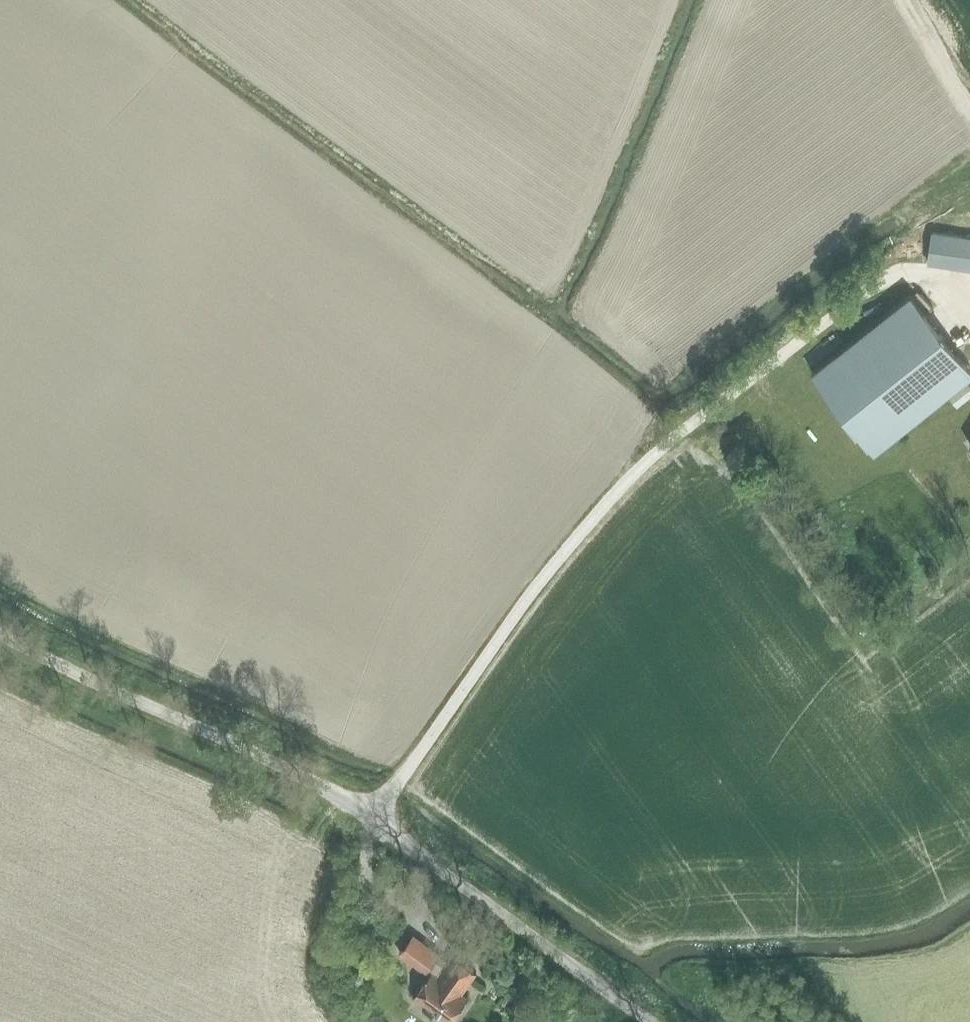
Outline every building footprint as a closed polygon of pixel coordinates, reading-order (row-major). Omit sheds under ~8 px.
[(933,232),(928,263),(969,269),(969,238),(933,232)] [(911,293),(812,372),(875,451),(969,376),(969,367),(911,293)] [(969,396),(969,384),(967,380),(948,394),(957,406),(969,396)] [(399,952),(429,974),(415,995),(450,1020),(467,997),(461,993),(477,971),(453,954),(445,964),(437,958),(439,953),(413,934),(399,952)]
